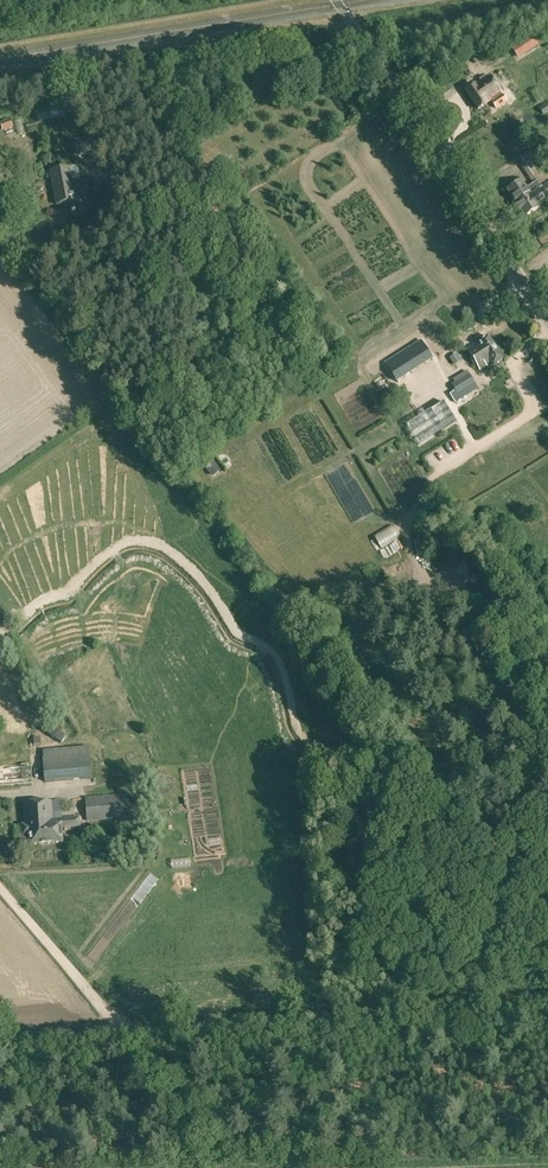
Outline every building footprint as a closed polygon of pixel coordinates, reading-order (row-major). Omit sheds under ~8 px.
[(538,45),(533,36),(521,44),(527,53),(538,45)] [(466,92),(477,110),(487,104),(487,103),(501,94),(490,76),(483,80),(483,81),(466,92)] [(542,115),(547,111),(547,103),(538,109),(542,115)] [(14,120),(18,133),(24,132),(21,118),(14,120)] [(92,150),(89,137),(74,140),(77,153),(92,150)] [(515,203),(520,200),(518,198),(525,193),(532,188),(535,187),(547,179),(547,171),(533,149),(517,160),(533,184),(527,188),(521,180),(506,190),(515,203)] [(70,202),(73,215),(92,211),(87,182),(73,185),(69,168),(50,171),(57,205),(70,202)] [(525,217),(540,208),(538,205),(545,200),(539,190),(540,189),(547,200),(547,179),(535,187),(532,188),(525,193),(518,198),(520,200),(515,203),(525,217)] [(467,350),(481,371),(487,366),(489,369),(493,366),(494,367),(504,360),(488,336),(467,350)] [(411,370),(399,352),(385,362),(396,380),(411,370)] [(450,394),(455,403),(479,389),(466,370),(453,379),(455,383),(451,385),(455,391),(450,394)] [(381,393),(388,401),(400,393),(394,384),(388,388),(381,393)] [(456,419),(443,400),(407,423),(420,442),(456,419)] [(220,467),(215,460),(206,467),(211,474),(220,467)] [(42,750),(45,782),(92,778),(89,746),(42,750)] [(32,783),(30,763),(0,766),(0,786),(32,783)] [(85,798),(87,821),(130,819),(128,795),(85,798)] [(18,835),(18,845),(63,842),(62,829),(81,828),(80,818),(62,818),(53,819),(52,801),(23,803),(24,824),(21,824),(22,835),(18,835)]
